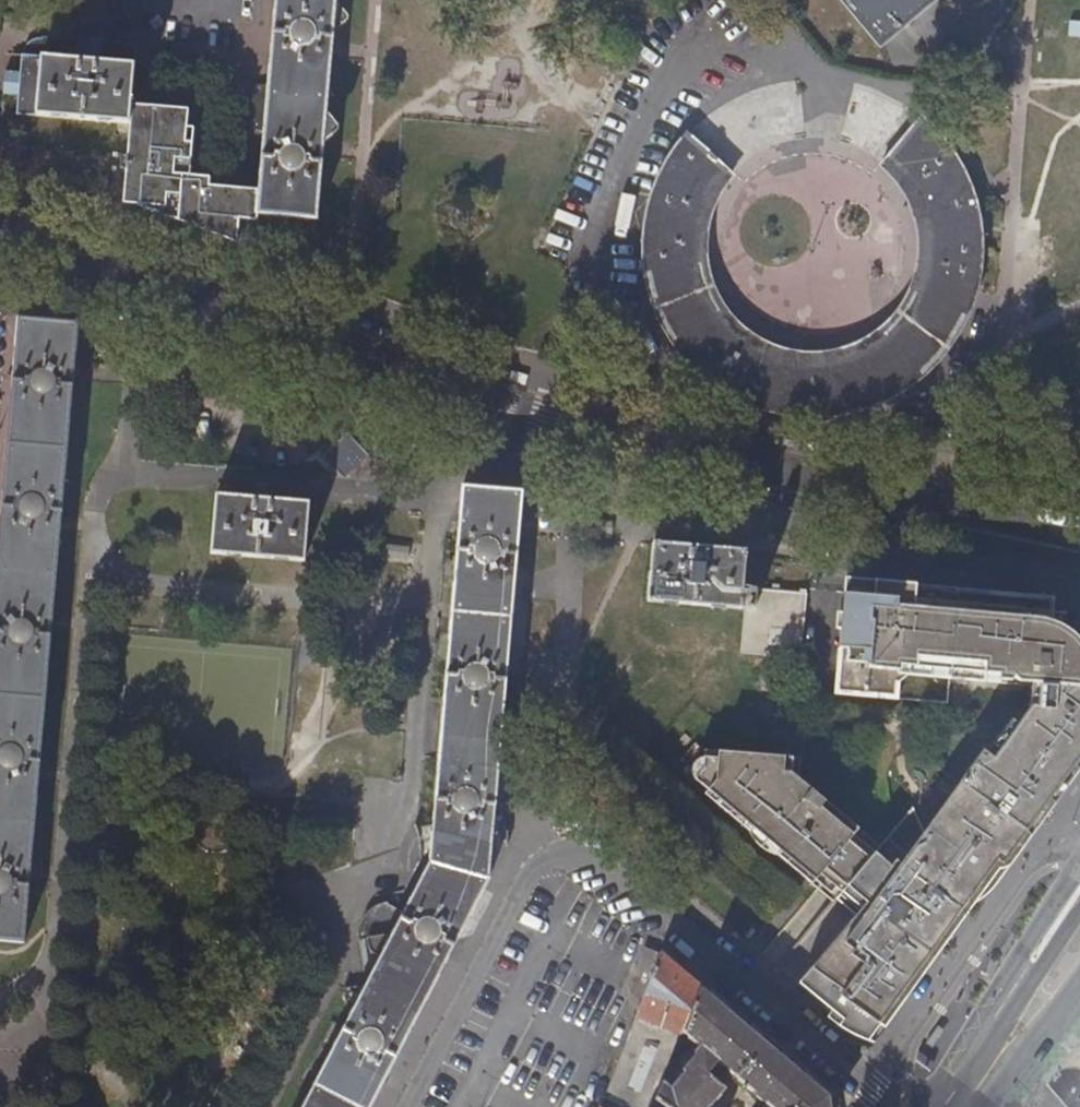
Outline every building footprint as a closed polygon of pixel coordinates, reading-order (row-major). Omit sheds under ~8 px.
[(125,200),(227,239),(227,229),(239,230),(240,218),(248,219),(257,220),(257,214),(317,218),(336,0),(275,0),(268,82),(262,82),(257,84),(255,87),(253,90),(250,119),(252,124),(257,130),(264,130),(258,189),(244,187),(210,184),(210,176),(190,174),(193,141),(185,141),(188,108),(131,104),(136,44),(101,41),(101,36),(80,34),(79,39),(43,36),(42,55),(23,54),(18,112),(130,122),(125,200)] [(881,48),(938,0),(841,0),(881,48)] [(1068,42),(1079,43),(1079,28),(1069,27),(1068,42)] [(802,415),(822,415),(824,415),(848,411),(873,404),(898,392),(917,379),(934,363),(943,353),(957,333),(963,322),(969,308),(977,281),(979,267),(980,253),(979,227),(976,209),(972,195),(962,172),(948,148),(933,131),(919,117),(882,163),(890,171),(900,181),(908,193),(914,205),(920,227),(922,242),(922,254),(920,268),(917,280),(912,293),(903,308),(894,320),(884,330),(873,339),(862,345),(841,353),(827,355),(815,356),(804,356),(791,354),(781,351),(770,347),(759,342),(747,334),(737,325),(727,314),(715,295),(708,276),(704,256),(705,235),(708,217),(717,195),(730,177),(734,173),(690,134),(680,146),(666,168),(655,192),(651,205),(648,219),(646,246),(647,272),(652,293),(656,305),(665,326),(681,351),(690,362),(700,371),(719,387),(740,399),(760,407),(781,412),(802,415)] [(227,229),(227,239),(238,243),(239,230),(227,229)] [(0,524),(0,941),(24,943),(77,323),(18,318),(0,524)] [(350,431),(324,456),(344,478),(370,454),(350,431)] [(438,764),(430,862),(403,913),(389,905),(377,911),(372,914),(363,921),(362,924),(358,934),(358,943),(362,940),(363,949),(365,950),(379,960),(371,976),(362,977),(365,986),(363,990),(345,995),(344,1026),(302,1106),(371,1106),(489,880),(522,492),(463,487),(438,764)] [(216,495),(211,554),(305,562),(309,502),(216,495)] [(654,544),(649,602),(742,610),(747,552),(654,544)] [(932,586),(846,578),(835,694),(943,703),(945,675),(1033,683),(1065,686),(1079,687),(1079,641),(1071,634),(1053,621),(1055,597),(932,586)] [(747,596),(742,655),(770,657),(803,660),(808,595),(749,590),(749,597),(747,596)] [(1033,683),(1031,706),(994,758),(983,750),(959,783),(1032,835),(1041,823),(1033,818),(1043,805),(1050,810),(1079,767),(1079,687),(1065,686),(1033,683)] [(826,876),(841,890),(870,856),(875,850),(854,832),(859,825),(807,781),(799,774),(798,759),(711,752),(710,771),(701,781),(714,792),(711,796),(763,840),(772,830),(784,840),(779,847),(786,853),(783,857),(817,887),(826,876)] [(799,774),(807,781),(807,759),(798,759),(799,774)] [(836,896),(836,897),(855,915),(836,937),(863,957),(859,961),(902,993),(906,994),(908,994),(910,992),(939,952),(940,949),(940,948),(937,945),(946,933),(953,938),(954,937),(951,935),(959,925),(961,927),(962,926),(955,921),(963,908),(977,902),(982,898),(990,892),(995,886),(1032,835),(959,783),(924,831),(908,810),(880,843),(875,850),(870,856),(841,890),(836,896)] [(1050,810),(1043,805),(1033,818),(1041,823),(1050,810)] [(854,832),(875,850),(880,843),(859,825),(854,832)] [(763,840),(783,857),(786,853),(779,847),(784,840),(772,830),(763,840)] [(836,896),(841,890),(826,876),(817,887),(833,900),(836,897),(836,896)] [(902,993),(859,961),(863,957),(836,937),(799,983),(825,1005),(846,977),(855,984),(856,981),(862,986),(860,989),(865,992),(867,989),(868,990),(869,991),(870,992),(871,993),(871,995),(872,995),(872,996),(882,1003),(877,1009),(879,1011),(881,1014),(882,1016),(882,1019),(881,1023),(879,1025),(902,993)] [(644,948),(634,975),(647,979),(657,953),(644,948)] [(659,952),(604,1098),(623,1106),(652,1106),(656,1100),(664,1080),(683,1034),(702,989),(659,952)] [(846,977),(825,1005),(859,1034),(864,1027),(867,1028),(874,1029),(877,1027),(879,1025),(881,1023),(882,1019),(882,1016),(881,1014),(879,1011),(877,1009),(882,1003),(872,996),(872,995),(871,995),(871,993),(870,992),(869,991),(868,990),(867,989),(865,992),(860,989),(862,986),(856,981),(855,984),(846,977)] [(702,989),(683,1034),(699,1048),(695,1055),(696,1057),(671,1085),(664,1080),(656,1100),(666,1106),(709,1106),(725,1088),(708,1074),(718,1063),(771,1106),(828,1106),(828,1096),(702,989)]
